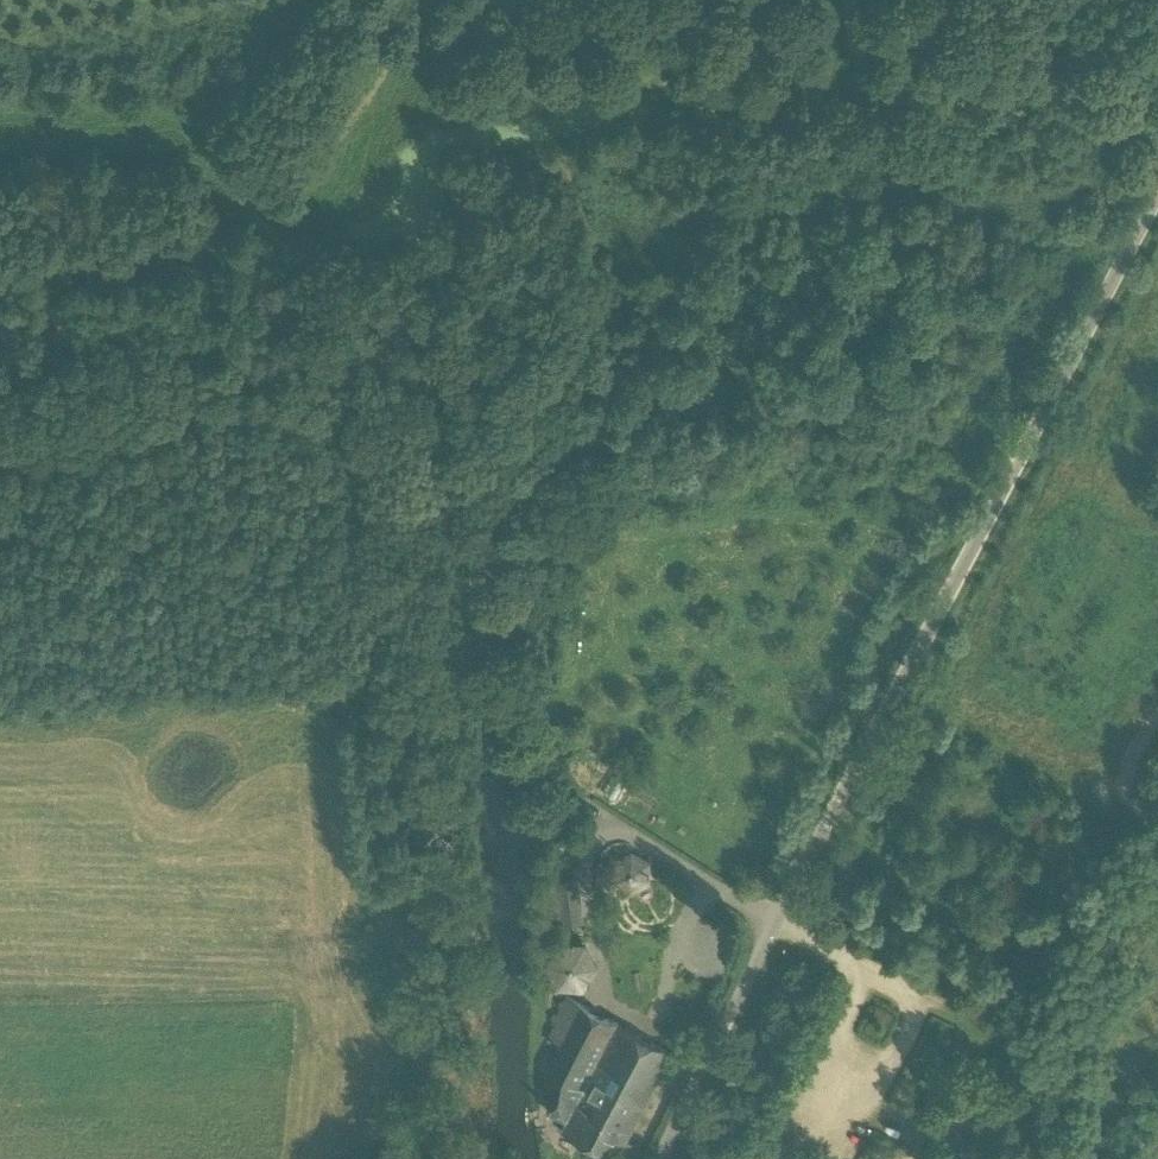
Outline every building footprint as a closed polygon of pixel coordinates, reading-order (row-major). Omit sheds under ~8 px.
[(632,848),(612,859),(612,882),(631,893),(651,883),(652,860),(632,848)] [(544,880),(548,908),(560,907),(563,925),(585,921),(578,875),(544,880)] [(557,937),(543,961),(557,986),(584,987),(599,964),(587,939),(557,937)] [(549,1110),(568,1121),(564,1132),(618,1157),(673,1053),(568,998),(555,1023),(557,1026),(551,1037),(560,1043),(549,1068),(549,1110)]
